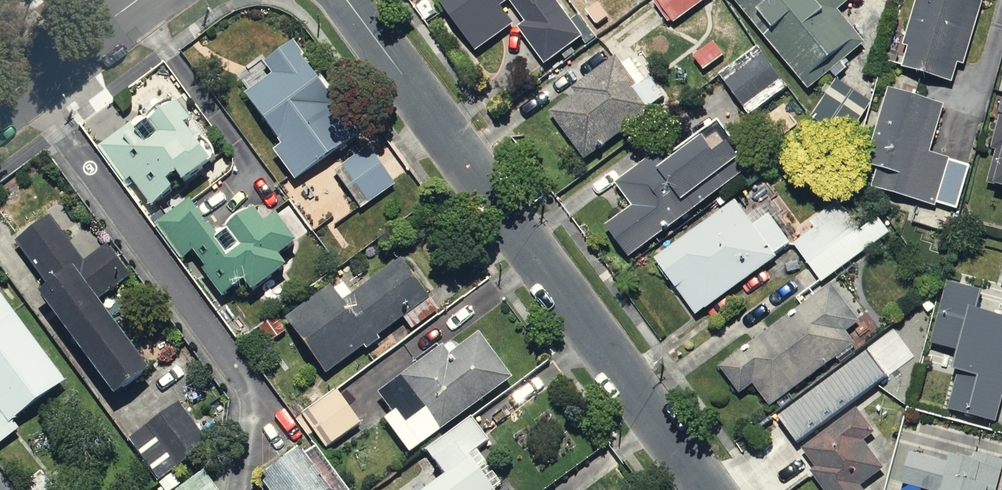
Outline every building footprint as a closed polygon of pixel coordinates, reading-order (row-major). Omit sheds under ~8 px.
[(429,2),(466,51),(504,21),(496,10),(506,2),(519,19),(510,26),(535,58),(574,28),(552,0),(432,0),(429,2)] [(666,19),(693,0),(653,0),(666,19)] [(800,83),(858,33),(834,6),(841,0),(728,0),(800,83)] [(873,54),(951,77),(973,0),(889,0),(873,54)] [(272,72),(244,92),(279,143),(272,148),(294,179),(360,134),(294,38),(263,60),(272,72)] [(764,47),(717,76),(737,109),(785,80),(764,47)] [(939,103),(881,86),(859,162),(876,167),(871,184),(952,207),(966,159),(927,147),(939,103)] [(140,112),(95,144),(123,181),(129,176),(148,202),(209,158),(182,121),(188,117),(174,98),(145,119),(140,112)] [(1001,98),(982,175),(1001,180),(1001,98)] [(631,206),(601,226),(617,251),(713,189),(717,197),(751,175),(713,116),(614,180),(631,206)] [(367,147),(335,169),(361,207),(394,184),(367,147)] [(814,230),(791,245),(812,276),(871,237),(841,191),(804,215),(814,230)] [(729,196),(644,253),(684,313),(784,246),(761,213),(747,222),(729,196)] [(157,222),(181,254),(192,246),(205,264),(201,267),(221,293),(242,277),(250,289),(287,262),(279,252),(297,239),(276,211),(264,220),(254,207),(217,235),(189,198),(157,222)] [(45,282),(37,288),(110,390),(146,365),(96,296),(129,272),(108,242),(84,259),(51,212),(14,239),(45,282)] [(340,278),(278,318),(314,375),(424,304),(397,261),(349,291),(340,278)] [(941,405),(989,418),(999,382),(1001,383),(1001,282),(995,309),(977,304),(980,291),(939,280),(923,340),(941,345),(935,368),(950,372),(941,405)] [(827,282),(711,363),(733,395),(750,382),(761,398),(851,335),(844,326),(853,319),(827,282)] [(16,427),(7,414),(58,380),(0,292),(0,438),(16,427)] [(379,413),(375,416),(401,452),(505,376),(474,334),(453,349),(446,339),(367,396),(379,413)] [(808,386),(774,419),(810,457),(798,468),(819,489),(865,489),(859,483),(881,462),(856,435),(877,415),(858,394),(835,415),(808,386)] [(336,387),(302,411),(327,446),(361,422),(336,387)] [(208,439),(178,399),(128,436),(158,476),(208,439)] [(426,447),(444,472),(419,489),(496,489),(468,453),(488,438),(471,415),(426,447)] [(1001,474),(1001,452),(901,428),(888,482),(923,489),(998,489),(1001,474)] [(262,471),(267,478),(263,481),(270,489),(326,489),(329,488),(297,445),(262,471)] [(174,489),(219,489),(203,469),(174,489)]
